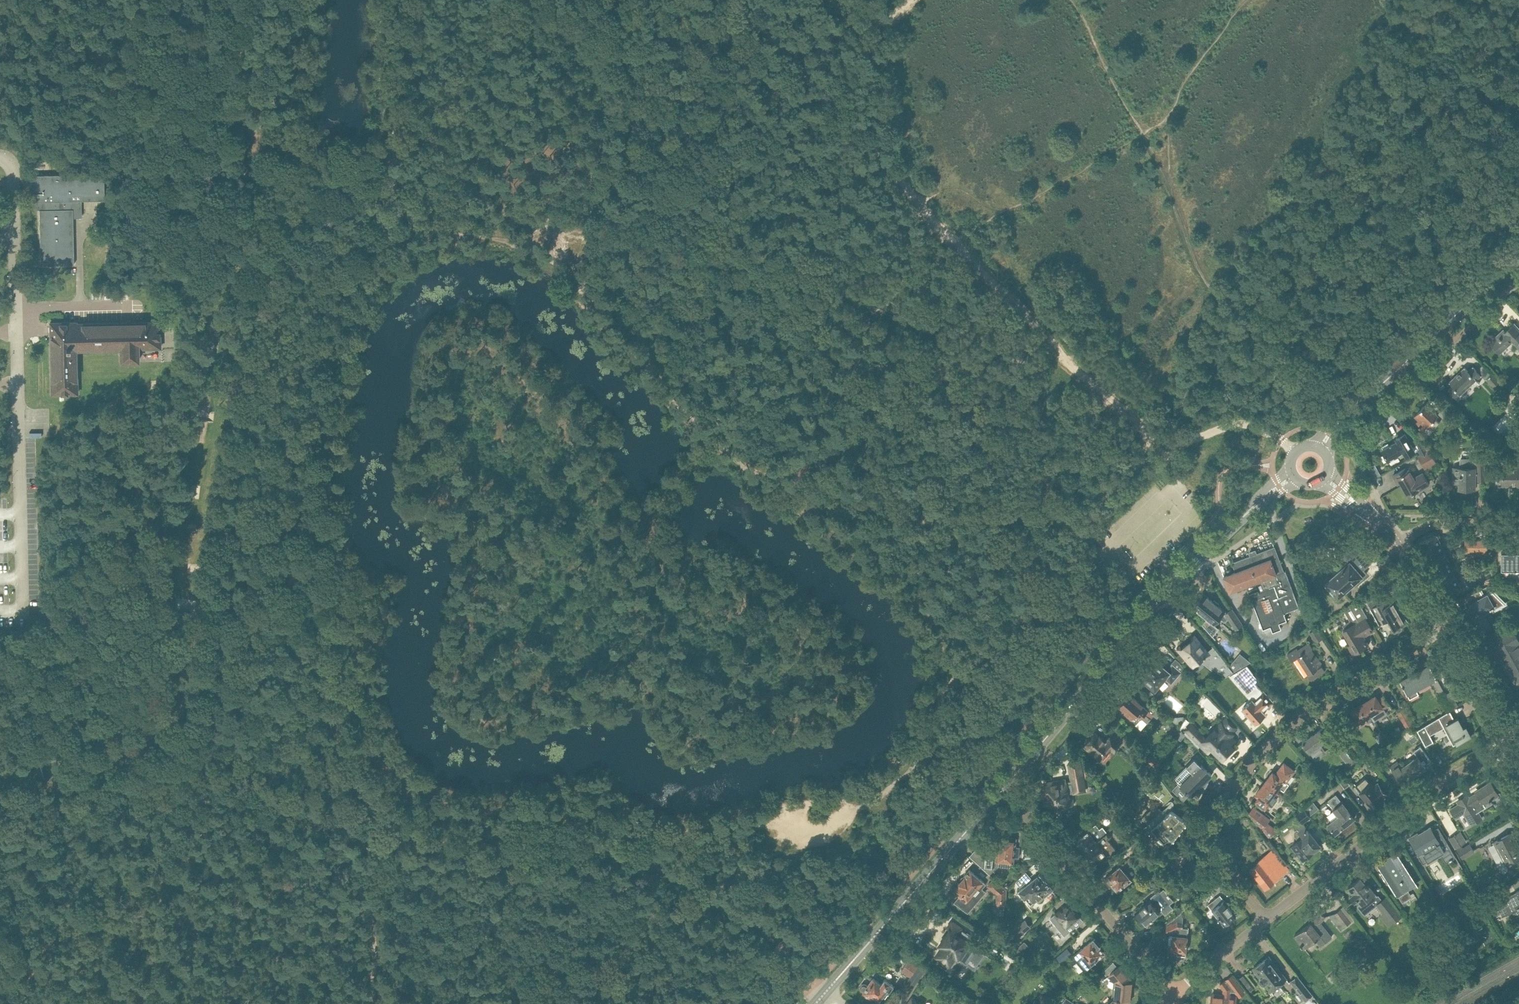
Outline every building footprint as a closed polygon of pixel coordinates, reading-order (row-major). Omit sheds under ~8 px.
[(104,173),(30,175),(30,201),(45,201),(45,209),(40,209),(40,265),(74,264),(73,208),(73,200),(105,199),(104,173)] [(1464,320),(1473,311),(1466,304),(1457,313),(1464,320)] [(161,320),(77,322),(77,320),(49,321),(51,395),(79,394),(78,350),(119,349),(120,362),(140,362),(140,349),(162,348),(161,320)] [(1515,323),(1505,332),(1506,332),(1500,338),(1498,335),(1491,342),(1499,352),(1513,339),(1518,346),(1518,327),(1515,323)] [(1460,393),(1475,379),(1476,380),(1481,375),(1473,366),(1468,371),(1465,367),(1449,382),(1453,386),(1448,390),(1458,400),(1463,395),(1460,393)] [(1486,379),(1497,391),(1499,390),(1504,395),(1509,390),(1493,372),(1486,379)] [(1416,423),(1423,430),(1428,425),(1433,429),(1439,423),(1435,418),(1437,415),(1425,404),(1415,415),(1419,419),(1416,423)] [(1460,426),(1451,417),(1445,423),(1454,431),(1460,426)] [(1413,441),(1411,442),(1405,431),(1394,438),(1396,441),(1382,450),(1388,460),(1397,455),(1403,452),(1405,457),(1418,450),(1415,445),(1421,441),(1422,441),(1416,436),(1412,440),(1413,441)] [(1421,441),(1415,445),(1418,450),(1420,454),(1420,455),(1427,451),(1422,441),(1421,441)] [(1429,450),(1433,448),(1427,451),(1420,455),(1418,456),(1425,469),(1436,462),(1434,458),(1431,453),(1429,450)] [(1477,475),(1485,475),(1484,448),(1476,448),(1476,449),(1473,449),(1473,458),(1461,458),(1461,467),(1453,467),(1453,482),(1459,482),(1459,488),(1475,488),(1475,475),(1477,475)] [(1518,486),(1518,466),(1502,466),(1502,484),(1517,484),(1517,486),(1518,486)] [(1429,483),(1424,475),(1423,473),(1415,477),(1410,469),(1408,471),(1406,467),(1393,475),(1398,484),(1400,482),(1408,495),(1429,483)] [(1378,476),(1374,470),(1369,473),(1373,479),(1378,476)] [(1436,534),(1419,542),(1443,596),(1461,588),(1436,534)] [(1465,540),(1465,546),(1465,555),(1487,555),(1487,540),(1465,540)] [(1224,576),(1227,585),(1229,591),(1249,584),(1250,587),(1247,588),(1252,601),(1253,601),(1263,628),(1271,625),(1273,631),(1281,628),(1279,622),(1287,619),(1284,613),(1299,607),(1294,592),(1285,571),(1284,571),(1274,547),(1233,563),(1236,571),(1224,576)] [(1343,568),(1326,583),(1339,598),(1346,591),(1345,590),(1355,582),(1356,583),(1363,577),(1367,573),(1361,566),(1369,558),(1367,555),(1365,553),(1363,551),(1361,549),(1359,548),(1356,547),(1354,547),(1351,547),(1343,549),(1351,558),(1341,566),(1343,568)] [(1501,552),(1501,569),(1518,569),(1518,552),(1513,552),(1513,553),(1509,553),(1509,552),(1501,552)] [(1383,588),(1370,595),(1371,596),(1365,599),(1379,624),(1389,619),(1391,624),(1390,624),(1390,626),(1393,633),(1395,633),(1401,629),(1402,628),(1400,625),(1407,621),(1403,613),(1401,614),(1398,608),(1399,607),(1395,600),(1388,603),(1386,600),(1388,599),(1382,589),(1383,589),(1383,588)] [(1481,588),(1465,596),(1469,604),(1461,608),(1466,618),(1475,613),(1476,616),(1474,617),(1481,630),(1496,623),(1490,613),(1487,615),(1485,613),(1491,609),(1493,612),(1508,604),(1493,589),(1484,594),(1481,588)] [(1225,610),(1225,611),(1218,605),(1219,604),(1214,600),(1213,601),(1207,596),(1206,597),(1203,594),(1194,606),(1207,617),(1202,624),(1213,636),(1219,628),(1214,624),(1219,617),(1224,621),(1228,619),(1236,629),(1243,624),(1232,608),(1226,612),(1225,610)] [(1346,628),(1343,630),(1351,643),(1348,645),(1353,653),(1368,644),(1362,635),(1365,633),(1366,634),(1373,630),(1368,622),(1365,617),(1367,616),(1358,601),(1350,607),(1358,621),(1356,623),(1356,622),(1349,626),(1347,623),(1344,625),(1346,628)] [(1496,636),(1487,640),(1496,657),(1498,655),(1512,681),(1518,678),(1518,640),(1512,627),(1496,636)] [(1323,638),(1316,628),(1309,633),(1316,643),(1323,638)] [(1195,637),(1180,649),(1180,650),(1181,649),(1187,657),(1193,664),(1195,663),(1200,659),(1212,668),(1214,666),(1224,659),(1213,645),(1205,651),(1201,646),(1194,638),(1195,638),(1195,637)] [(1325,671),(1320,662),(1311,649),(1312,648),(1309,643),(1298,650),(1297,648),(1287,654),(1291,661),(1298,657),(1309,674),(1307,675),(1311,680),(1325,671)] [(1240,652),(1229,665),(1234,670),(1250,661),(1240,652)] [(1172,665),(1168,670),(1152,656),(1141,669),(1144,672),(1141,676),(1155,689),(1164,678),(1171,683),(1181,672),(1172,665)] [(1247,664),(1230,675),(1234,673),(1234,674),(1238,672),(1237,671),(1241,668),(1248,677),(1244,680),(1250,686),(1244,691),(1252,700),(1243,708),(1255,722),(1265,713),(1263,711),(1273,702),(1256,682),(1259,679),(1253,673),(1247,664)] [(1430,664),(1400,680),(1404,689),(1407,694),(1409,698),(1418,693),(1416,689),(1431,681),(1437,693),(1443,690),(1436,678),(1437,677),(1430,664)] [(1153,714),(1129,693),(1119,705),(1126,711),(1125,713),(1132,719),(1137,723),(1144,714),(1150,718),(1153,714)] [(1375,695),(1363,702),(1366,707),(1373,719),(1374,720),(1386,713),(1383,709),(1390,705),(1389,704),(1384,695),(1378,699),(1375,695)] [(1373,719),(1366,707),(1363,702),(1351,710),(1354,714),(1348,717),(1353,727),(1360,723),(1359,721),(1365,718),(1368,722),(1373,719)] [(1404,708),(1397,712),(1405,727),(1413,723),(1410,718),(1404,708)] [(1447,712),(1417,730),(1425,745),(1433,741),(1430,735),(1432,734),(1444,727),(1453,745),(1471,735),(1466,726),(1463,727),(1458,717),(1454,719),(1450,711),(1447,712)] [(1184,730),(1182,731),(1197,746),(1199,744),(1207,752),(1210,748),(1220,757),(1231,744),(1226,739),(1233,733),(1231,731),(1236,726),(1228,718),(1222,724),(1220,723),(1215,728),(1211,724),(1203,733),(1190,721),(1182,728),(1184,730)] [(1172,722),(1167,727),(1174,733),(1175,733),(1178,729),(1178,728),(1172,722)] [(1303,741),(1302,742),(1303,743),(1309,751),(1315,759),(1317,758),(1322,755),(1318,750),(1323,746),(1320,743),(1330,736),(1330,735),(1324,727),(1304,741),(1303,741)] [(1181,731),(1176,736),(1180,740),(1185,735),(1181,731)] [(1091,749),(1090,750),(1101,760),(1112,747),(1115,750),(1123,741),(1113,732),(1106,740),(1100,735),(1099,735),(1095,732),(1085,744),(1091,749)] [(1348,742),(1361,759),(1361,758),(1363,757),(1358,751),(1362,748),(1355,738),(1349,742),(1348,742)] [(1348,742),(1341,748),(1349,759),(1346,761),(1351,767),(1361,759),(1348,742)] [(1129,753),(1132,749),(1126,744),(1123,748),(1129,753)] [(1397,761),(1389,766),(1394,773),(1395,772),(1395,773),(1401,781),(1408,777),(1409,779),(1425,767),(1424,765),(1431,761),(1420,745),(1408,753),(1413,760),(1402,767),(1397,761)] [(1178,783),(1172,789),(1183,800),(1190,794),(1191,795),(1192,794),(1193,795),(1194,795),(1195,796),(1196,797),(1197,797),(1197,798),(1198,798),(1209,780),(1208,779),(1208,780),(1207,779),(1208,778),(1212,774),(1205,767),(1195,758),(1193,756),(1186,763),(1192,769),(1178,783)] [(1071,779),(1066,780),(1068,793),(1073,792),(1073,793),(1086,791),(1084,779),(1081,761),(1068,763),(1071,779)] [(1275,791),(1278,787),(1283,790),(1289,783),(1286,781),(1290,776),(1291,777),(1296,770),(1293,768),(1293,769),(1285,763),(1276,774),(1273,771),(1264,783),(1275,791)] [(1158,775),(1142,788),(1144,790),(1162,803),(1173,795),(1158,775)] [(1343,775),(1337,779),(1344,788),(1350,784),(1343,775)] [(1355,785),(1357,787),(1372,807),(1383,799),(1382,798),(1387,794),(1378,783),(1375,785),(1372,782),(1370,783),(1365,777),(1355,785)] [(1044,794),(1046,805),(1060,802),(1060,806),(1066,805),(1073,804),(1072,797),(1069,798),(1068,793),(1066,780),(1066,778),(1052,780),(1053,784),(1045,786),(1045,785),(1044,785),(1046,794),(1044,794)] [(1459,804),(1450,809),(1455,817),(1464,811),(1473,824),(1482,819),(1478,812),(1486,807),(1484,804),(1498,795),(1491,782),(1476,792),(1477,793),(1469,798),(1467,795),(1458,801),(1459,804)] [(1255,802),(1263,808),(1265,809),(1269,804),(1272,806),(1277,799),(1272,795),(1275,791),(1264,783),(1256,794),(1259,796),(1255,802)] [(1335,833),(1354,818),(1336,794),(1326,800),(1338,816),(1328,824),(1335,833)] [(1187,820),(1182,816),(1183,816),(1183,815),(1183,814),(1183,813),(1182,812),(1182,811),(1182,810),(1182,809),(1182,808),(1182,807),(1182,806),(1181,805),(1180,804),(1179,803),(1178,802),(1177,801),(1176,800),(1176,799),(1147,826),(1149,829),(1148,830),(1156,839),(1157,838),(1164,845),(1172,837),(1173,838),(1182,826),(1181,826),(1179,823),(1184,818),(1186,820),(1187,820)] [(1304,809),(1310,817),(1311,817),(1310,815),(1319,808),(1313,801),(1304,809)] [(1253,807),(1248,811),(1269,838),(1270,837),(1278,830),(1267,822),(1270,819),(1253,807)] [(1304,809),(1296,815),(1302,824),(1303,823),(1310,817),(1304,809)] [(1320,845),(1314,837),(1303,823),(1302,824),(1296,828),(1297,829),(1294,831),(1294,835),(1299,840),(1292,845),(1303,858),(1320,845)] [(1084,850),(1098,839),(1107,832),(1102,826),(1100,828),(1096,824),(1076,840),(1084,850)] [(1417,833),(1410,837),(1419,852),(1417,854),(1423,863),(1440,853),(1450,847),(1455,856),(1462,867),(1441,831),(1435,834),(1432,830),(1430,827),(1418,834),(1417,833)] [(1448,839),(1455,850),(1462,846),(1461,845),(1467,841),(1460,830),(1449,837),(1449,838),(1448,839)] [(1117,850),(1108,839),(1111,837),(1107,832),(1098,839),(1084,850),(1092,860),(1097,857),(1101,862),(1117,850)] [(1492,854),(1501,871),(1504,872),(1507,870),(1507,868),(1516,863),(1518,862),(1518,847),(1511,832),(1502,837),(1494,842),(1494,843),(1498,851),(1492,854)] [(981,859),(980,865),(990,874),(998,866),(1011,867),(1011,862),(1013,862),(1014,857),(1019,858),(1019,857),(1020,847),(1015,846),(1016,838),(1010,837),(999,836),(997,852),(984,851),(984,852),(984,860),(981,859)] [(1131,847),(1136,853),(1140,850),(1147,859),(1154,853),(1141,838),(1131,847)] [(1462,846),(1455,850),(1457,849),(1462,858),(1475,851),(1470,842),(1463,847),(1462,846)] [(1251,869),(1265,887),(1288,869),(1273,850),(1258,861),(1259,863),(1251,869)] [(1415,883),(1396,852),(1378,863),(1382,870),(1381,871),(1388,882),(1389,881),(1397,894),(1415,883)] [(1127,860),(1131,865),(1137,860),(1133,855),(1127,860)] [(1117,891),(1132,879),(1120,865),(1104,879),(1110,886),(1112,884),(1117,891)] [(1198,871),(1193,865),(1174,880),(1179,886),(1198,871)] [(986,884),(970,869),(964,876),(966,878),(961,884),(958,882),(953,888),(961,894),(954,902),(968,912),(978,900),(986,891),(982,888),(986,884)] [(1169,876),(1164,870),(1157,877),(1161,882),(1169,876)] [(1029,878),(1025,872),(1020,877),(1024,882),(1029,878)] [(1022,888),(1019,890),(1031,904),(1037,899),(1039,902),(1053,890),(1051,887),(1045,880),(1045,881),(1040,874),(1032,880),(1022,888)] [(1360,877),(1348,887),(1353,893),(1350,895),(1354,901),(1357,898),(1361,902),(1358,905),(1365,914),(1377,905),(1383,912),(1392,923),(1401,916),(1392,904),(1386,896),(1381,900),(1368,884),(1366,885),(1360,877)] [(1008,905),(1008,900),(1007,889),(993,878),(987,885),(997,894),(996,904),(1008,905)] [(1221,881),(1216,884),(1223,892),(1227,889),(1221,881)] [(1152,898),(1143,906),(1135,912),(1140,918),(1139,919),(1139,920),(1141,923),(1143,923),(1143,922),(1145,924),(1162,910),(1165,914),(1173,908),(1170,903),(1174,900),(1170,895),(1168,892),(1168,893),(1164,888),(1160,891),(1159,890),(1151,896),(1152,898)] [(1497,902),(1498,904),(1499,904),(1504,914),(1512,910),(1516,918),(1518,917),(1518,890),(1516,892),(1516,893),(1497,902)] [(1490,894),(1481,899),(1483,902),(1486,909),(1487,911),(1497,906),(1496,904),(1490,894)] [(1220,895),(1212,901),(1208,904),(1218,917),(1224,925),(1226,923),(1226,924),(1228,924),(1230,922),(1230,921),(1230,920),(1236,915),(1220,895)] [(1069,902),(1061,909),(1050,918),(1061,931),(1061,932),(1062,934),(1065,934),(1076,926),(1083,920),(1080,916),(1069,902)] [(1483,902),(1475,906),(1480,917),(1488,913),(1487,911),(1486,909),(1483,902)] [(1351,921),(1341,908),(1334,913),(1329,914),(1341,930),(1351,921)] [(1294,935),(1300,943),(1304,948),(1315,940),(1320,946),(1333,936),(1321,922),(1325,916),(1320,912),(1312,921),(1294,935)] [(1180,913),(1164,927),(1170,934),(1169,942),(1168,952),(1176,953),(1176,954),(1186,955),(1187,936),(1188,927),(1183,926),(1183,922),(1182,922),(1183,917),(1180,913)] [(1031,927),(1025,920),(1012,931),(1018,937),(1031,927)] [(942,946),(936,955),(942,959),(939,963),(946,968),(950,964),(952,965),(953,965),(958,957),(967,964),(977,949),(979,951),(980,949),(980,950),(980,949),(968,942),(972,936),(961,929),(962,928),(952,921),(947,928),(950,929),(939,944),(942,946)] [(1355,937),(1351,933),(1349,931),(1344,935),(1346,936),(1347,935),(1351,941),(1355,937)] [(1075,954),(1072,956),(1076,961),(1084,970),(1086,968),(1086,967),(1091,964),(1097,959),(1105,953),(1100,946),(1101,945),(1095,938),(1087,944),(1079,950),(1075,954)] [(1064,960),(1072,953),(1067,948),(1059,954),(1060,955),(1057,958),(1061,962),(1064,959),(1064,960)] [(1287,978),(1277,965),(1275,963),(1269,955),(1253,968),(1259,976),(1261,977),(1260,978),(1260,980),(1262,983),(1264,983),(1270,991),(1287,978)] [(911,976),(918,966),(909,959),(902,970),(911,976)] [(1017,960),(1014,965),(1019,968),(1022,963),(1017,960)] [(919,965),(918,966),(911,976),(909,980),(914,984),(924,969),(919,965)] [(1112,972),(1110,974),(1114,980),(1112,1000),(1107,1003),(1125,1003),(1130,1000),(1132,980),(1120,966),(1112,972)] [(1211,1003),(1236,1003),(1237,995),(1239,997),(1245,992),(1232,975),(1225,980),(1220,984),(1224,990),(1223,995),(1212,994),(1211,1003)] [(1297,975),(1289,981),(1305,1000),(1317,990),(1313,985),(1309,989),(1297,975)] [(894,985),(885,979),(881,984),(873,978),(868,985),(865,982),(862,983),(860,987),(860,990),(863,992),(870,998),(872,995),(879,1000),(883,995),(885,997),(894,985)] [(956,992),(953,996),(959,1001),(962,997),(956,992)]
